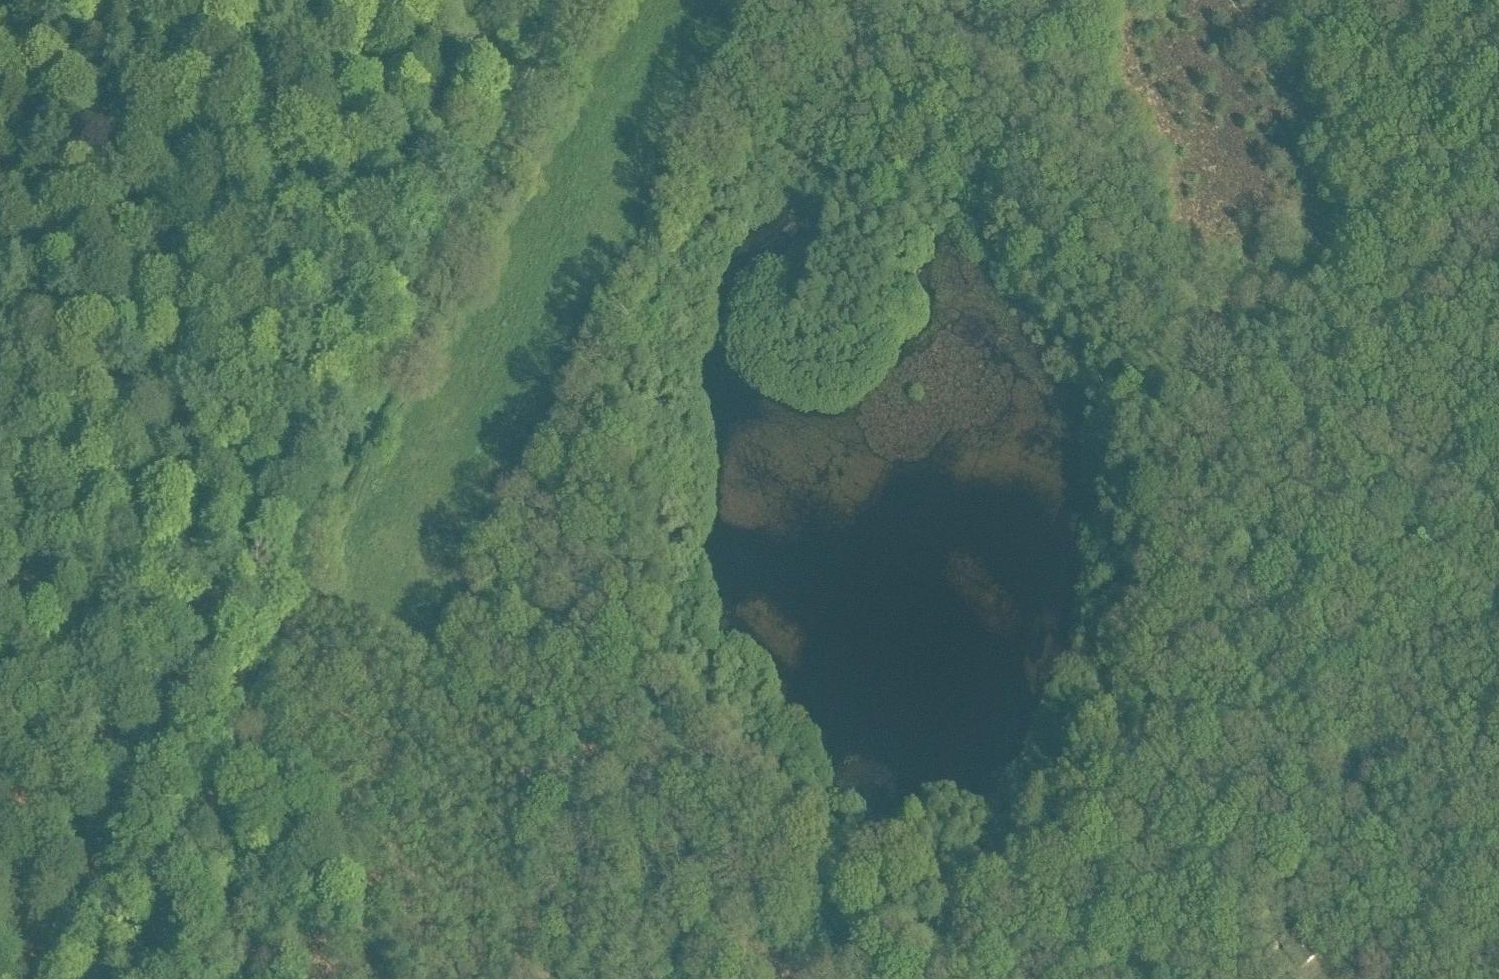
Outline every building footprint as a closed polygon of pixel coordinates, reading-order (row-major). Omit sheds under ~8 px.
[(1300,929),(1280,945),(1301,972),(1320,957),(1300,929)]
